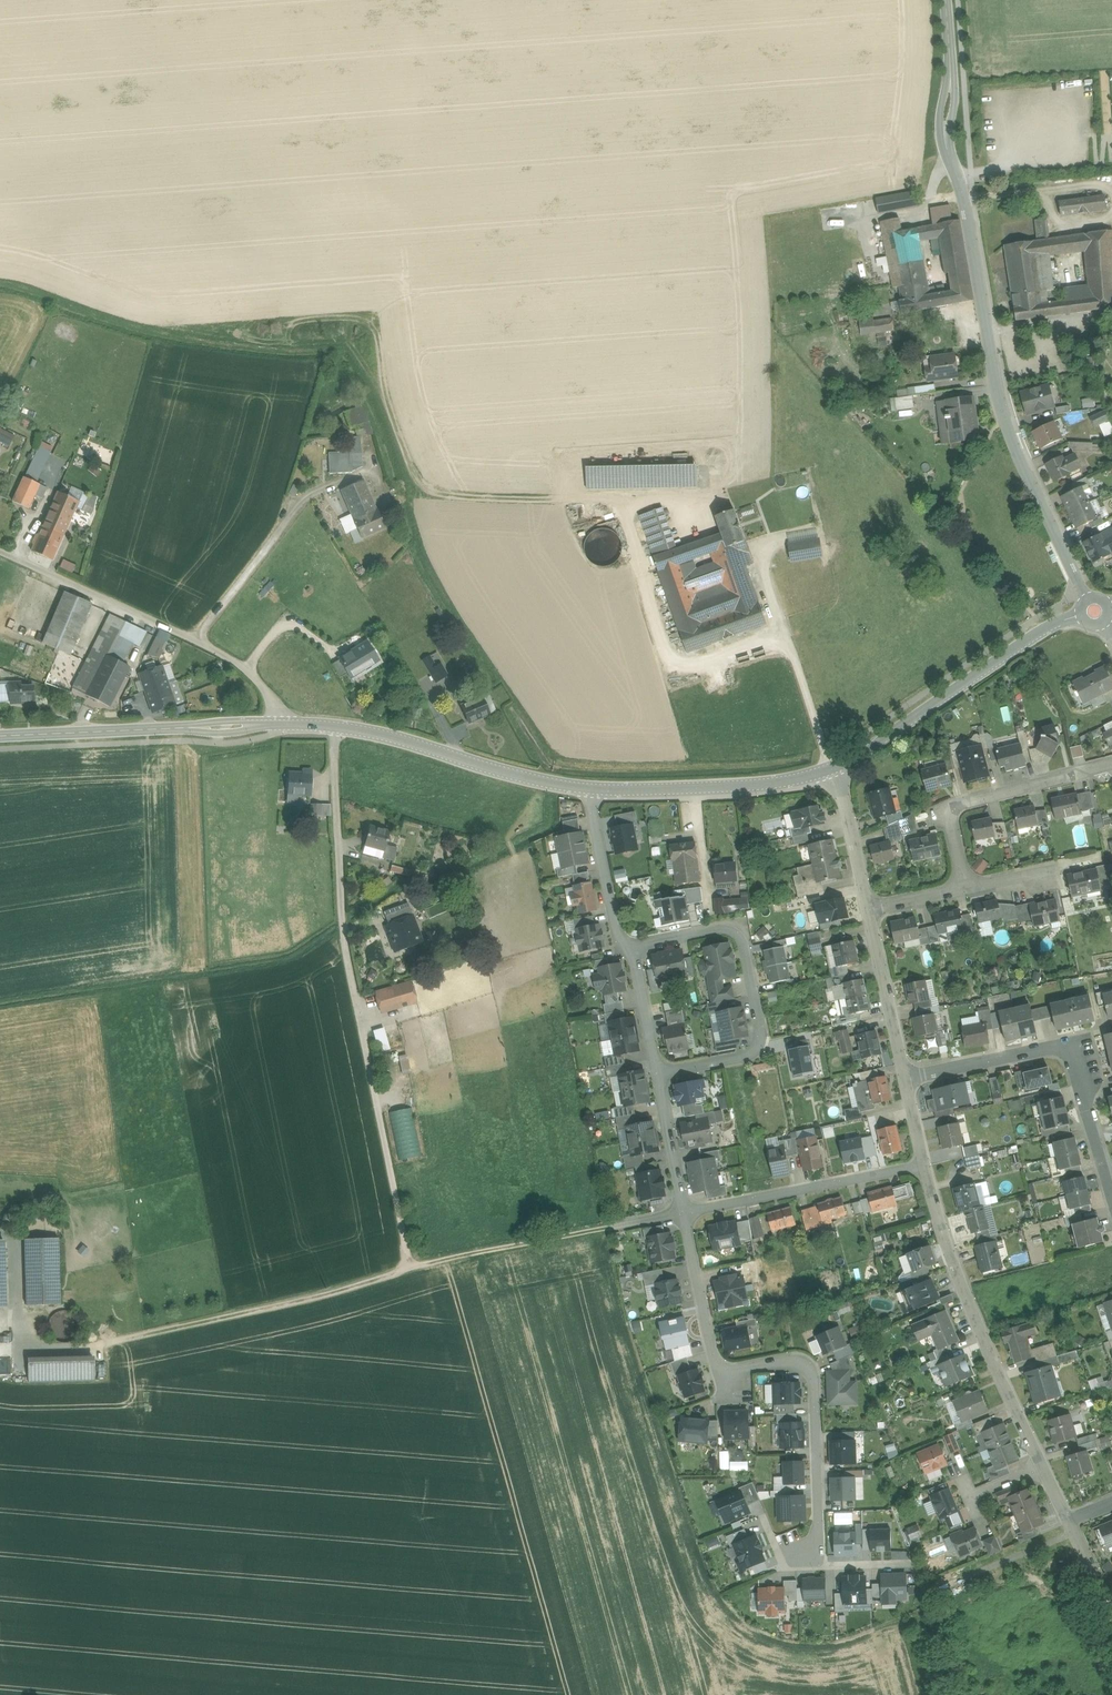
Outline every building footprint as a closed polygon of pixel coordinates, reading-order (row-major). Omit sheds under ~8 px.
[(915,191),(892,195),(895,211),(918,207),(915,191)] [(879,214),(895,211),(892,195),(876,198),(879,214)] [(1059,202),(1060,215),(1106,210),(1104,196),(1059,202)] [(928,210),(931,226),(937,225),(952,222),(950,207),(928,210)] [(917,228),(902,231),(899,218),(880,222),(893,288),(899,287),(899,286),(927,281),(920,242),(917,228)] [(1035,220),(1037,241),(1044,240),(1041,220),(1035,220)] [(952,222),(937,225),(939,238),(945,273),(954,271),(958,291),(972,290),(960,221),(952,222)] [(931,226),(929,226),(931,240),(939,238),(937,225),(931,226)] [(920,242),(931,240),(929,226),(917,228),(920,242)] [(1081,235),(1085,251),(1087,271),(1087,270),(1089,286),(1090,298),(1092,311),(1111,308),(1111,231),(1081,235)] [(1072,236),(1074,252),(1085,251),(1081,235),(1072,236)] [(1037,241),(1004,246),(1012,295),(1025,293),(1025,296),(1036,294),(1035,292),(1054,290),(1050,256),(1074,252),(1072,236),(1044,240),(1037,241)] [(927,281),(899,286),(899,287),(902,301),(930,296),(927,281)] [(1059,290),(1060,302),(1090,298),(1089,286),(1059,290)] [(958,291),(944,293),(946,306),(974,301),(972,290),(958,291)] [(1054,290),(1035,292),(1036,294),(1025,296),(1025,293),(1012,295),(1016,321),(1088,311),(1092,311),(1090,298),(1060,302),(1055,303),(1054,290)] [(902,301),(899,301),(902,314),(946,306),(944,293),(930,296),(902,301)] [(892,310),(902,314),(899,301),(891,303),(892,310)] [(873,319),(860,321),(863,335),(894,330),(892,319),(873,322),(873,319)] [(955,355),(932,358),(933,368),(926,369),(928,381),(929,381),(958,377),(956,366),(957,366),(960,363),(959,359),(956,357),(955,357),(955,355)] [(935,385),(915,387),(916,395),(936,392),(935,385)] [(1046,387),(1022,393),(1028,414),(1052,407),(1052,406),(1054,403),(1053,400),(1050,399),(1049,399),(1046,387)] [(945,391),(935,393),(936,401),(947,399),(945,391)] [(1090,395),(1083,398),(1085,405),(1092,403),(1090,395)] [(890,400),(891,411),(913,409),(912,397),(890,400)] [(973,398),(945,401),(951,443),(965,441),(978,440),(973,398)] [(951,443),(945,401),(938,402),(943,444),(949,443),(951,443)] [(1069,406),(1056,408),(1057,414),(1070,412),(1069,406)] [(1106,410),(1090,418),(1094,427),(1110,420),(1106,410)] [(1060,419),(1054,422),(1061,437),(1067,434),(1060,419)] [(1061,437),(1054,422),(1033,433),(1041,449),(1062,438),(1061,437)] [(21,450),(26,439),(0,428),(0,440),(21,450)] [(348,437),(349,453),(361,452),(360,437),(348,437)] [(951,443),(949,443),(950,451),(966,449),(965,441),(951,443)] [(1092,443),(1068,442),(1073,452),(1092,452),(1092,451),(1092,444),(1092,443)] [(24,477),(35,483),(48,454),(37,448),(24,477)] [(352,472),(362,467),(361,452),(349,453),(337,453),(337,456),(329,456),(330,474),(352,473),(352,472)] [(1063,461),(1061,457),(1046,464),(1055,482),(1070,475),(1069,472),(1079,468),(1081,467),(1076,455),(1063,461)] [(91,464),(88,471),(97,476),(101,470),(91,464)] [(697,465),(587,468),(588,490),(697,487),(697,465)] [(1069,472),(1070,475),(1072,479),(1082,475),(1079,468),(1069,472)] [(24,477),(13,502),(29,509),(35,495),(40,485),(35,483),(24,477)] [(1086,477),(1071,485),(1074,491),(1081,487),(1082,488),(1088,485),(1090,484),(1086,477)] [(364,481),(341,490),(351,514),(340,520),(345,532),(351,530),(354,540),(384,527),(364,481)] [(47,488),(40,485),(35,495),(42,498),(47,488)] [(408,495),(413,493),(410,485),(404,487),(408,495)] [(1088,485),(1082,488),(1086,496),(1092,493),(1088,485)] [(1074,491),(1062,496),(1070,512),(1089,503),(1086,496),(1082,488),(1081,487),(1074,491)] [(42,527),(63,537),(78,502),(57,493),(42,527)] [(1100,508),(1096,500),(1089,503),(1096,518),(1101,516),(1102,519),(1109,515),(1104,506),(1100,508)] [(1096,518),(1089,503),(1070,512),(1078,528),(1089,522),(1097,519),(1096,518)] [(663,507),(639,515),(644,527),(667,519),(663,507)] [(738,552),(736,545),(746,541),(735,510),(716,517),(722,534),(702,541),(707,555),(711,553),(714,560),(738,552)] [(1101,516),(1096,518),(1097,519),(1089,522),(1092,528),(1104,522),(1102,519),(1101,516)] [(667,519),(644,527),(654,558),(677,550),(667,519)] [(32,551),(53,560),(63,537),(42,527),(32,551)] [(619,560),(621,556),(623,550),(623,544),(621,539),(618,536),(614,532),(608,529),(602,529),(595,531),(590,534),(586,540),(585,545),(584,551),(588,559),(593,564),(598,566),(605,567),(610,566),(614,564),(619,560)] [(1101,534),(1111,555),(1111,554),(1111,529),(1101,534)] [(1101,534),(1083,543),(1093,563),(1111,555),(1101,534)] [(819,540),(790,545),(792,559),(822,554),(819,540)] [(677,550),(654,558),(659,572),(684,563),(693,560),(707,555),(702,541),(677,550)] [(738,552),(714,560),(715,563),(725,592),(717,595),(733,637),(767,624),(742,555),(750,552),(746,541),(736,545),(738,552)] [(63,559),(60,566),(72,572),(76,564),(63,559)] [(715,563),(696,570),(693,560),(684,563),(697,602),(711,597),(726,639),(733,637),(717,595),(725,592),(715,563)] [(684,563),(659,572),(687,653),(712,644),(697,602),(684,563)] [(92,605),(65,593),(44,644),(70,655),(92,605)] [(711,597),(697,602),(712,644),(726,639),(711,597)] [(93,650),(122,664),(132,643),(139,629),(111,615),(93,650)] [(146,632),(139,629),(132,643),(140,646),(146,632)] [(167,642),(156,637),(147,655),(159,658),(167,642)] [(356,675),(367,668),(356,649),(339,659),(340,660),(348,673),(353,670),(356,675)] [(122,664),(93,650),(73,689),(109,706),(129,667),(122,664)] [(441,664),(436,667),(429,657),(423,661),(436,683),(442,679),(448,676),(441,664)] [(348,673),(340,660),(332,664),(340,677),(348,673)] [(145,692),(168,685),(161,666),(139,674),(145,692)] [(1095,671),(1097,675),(1091,678),(1090,676),(1084,680),(1083,678),(1073,683),(1084,705),(1090,701),(1103,695),(1111,690),(1111,681),(1105,667),(1095,671)] [(353,670),(348,673),(351,678),(356,675),(353,670)] [(9,684),(0,684),(0,702),(11,702),(9,684)] [(11,703),(33,702),(33,687),(21,688),(21,684),(9,684),(11,702),(11,703)] [(168,685),(145,692),(152,713),(176,706),(168,685)] [(488,694),(482,697),(489,714),(496,712),(488,694)] [(1103,695),(1090,701),(1094,708),(1107,701),(1103,695)] [(489,714),(482,697),(461,706),(468,721),(469,723),(489,714)] [(1104,726),(1107,733),(1111,730),(1111,722),(1104,726)] [(1055,725),(1041,729),(1043,737),(1042,736),(1042,738),(1043,738),(1036,749),(1045,754),(1052,758),(1059,745),(1056,743),(1058,739),(1055,725)] [(1024,731),(1017,732),(1020,743),(1022,750),(1029,749),(1024,731)] [(985,734),(978,736),(980,746),(981,746),(982,751),(989,749),(985,734)] [(978,736),(955,742),(957,752),(980,746),(978,736)] [(1008,746),(1007,746),(1007,749),(997,751),(997,749),(996,749),(998,760),(1000,768),(1005,767),(1006,772),(1027,767),(1022,750),(1020,743),(1018,744),(1008,747),(1008,746)] [(980,746),(957,752),(957,753),(961,768),(965,782),(989,776),(982,751),(981,746),(980,746)] [(1081,746),(1070,748),(1073,759),(1084,756),(1081,746)] [(995,747),(989,749),(990,753),(991,759),(992,762),(998,760),(996,749),(995,747)] [(1045,754),(1036,749),(1029,751),(1033,764),(1044,762),(1043,758),(1045,754)] [(957,753),(951,754),(955,769),(961,768),(957,753)] [(951,754),(943,756),(945,765),(946,765),(948,771),(955,769),(951,754)] [(945,765),(921,771),(927,791),(952,785),(948,771),(946,765),(945,765)] [(302,774),(290,773),(289,794),(310,795),(311,775),(302,775),(302,774)] [(889,789),(869,794),(875,819),(886,816),(895,814),(895,813),(889,789)] [(1077,793),(1051,799),(1056,820),(1064,818),(1081,814),(1080,808),(1077,795),(1077,793)] [(1091,793),(1077,795),(1080,808),(1094,806),(1091,793)] [(330,805),(311,804),(311,815),(330,816),(330,805)] [(817,807),(799,811),(799,812),(792,813),(795,827),(796,828),(803,826),(803,828),(810,826),(824,823),(823,821),(825,820),(824,814),(822,814),(821,811),(818,812),(817,807)] [(1034,807),(1025,809),(1015,811),(1017,818),(1016,818),(1018,829),(1027,827),(1038,825),(1034,807)] [(895,814),(886,816),(889,825),(898,821),(903,819),(901,811),(895,813),(895,814)] [(635,812),(615,816),(617,828),(633,825),(633,826),(638,825),(635,812)] [(1047,812),(1038,814),(1039,818),(1041,817),(1043,829),(1050,828),(1047,812)] [(1081,814),(1064,818),(1066,825),(1083,821),(1081,814)] [(903,819),(898,821),(901,832),(901,836),(917,833),(913,815),(903,819)] [(991,818),(973,822),(974,829),(973,830),(976,840),(995,836),(993,827),(991,818)] [(578,819),(563,822),(565,836),(570,835),(570,832),(580,830),(578,819)] [(898,821),(889,825),(884,828),(886,836),(901,832),(898,821)] [(1005,824),(998,826),(1001,838),(1008,837),(1005,824)] [(617,828),(612,829),(613,836),(612,838),(613,842),(615,843),(617,853),(632,850),(633,850),(632,850),(637,849),(633,826),(633,825),(617,828)] [(803,826),(796,828),(795,827),(790,828),(792,837),(807,834),(812,833),(810,826),(803,828),(803,826)] [(378,829),(370,827),(365,845),(377,849),(377,848),(384,850),(385,850),(386,846),(390,832),(378,829)] [(1027,827),(1018,829),(1020,835),(1029,833),(1027,827)] [(901,832),(886,836),(887,843),(890,842),(902,839),(901,836),(901,832)] [(560,853),(586,848),(583,833),(570,835),(565,836),(557,838),(560,853)] [(807,834),(792,837),(794,845),(809,841),(807,834)] [(936,834),(927,836),(927,837),(909,842),(914,862),(941,855),(937,836),(936,834)] [(661,835),(649,837),(650,844),(662,842),(661,835)] [(832,840),(810,845),(814,864),(836,860),(834,849),(832,849),(831,841),(832,841),(832,840)] [(695,842),(670,845),(672,862),(673,861),(675,872),(676,884),(700,881),(695,842)] [(887,843),(871,847),(875,863),(894,859),(890,842),(887,843)] [(382,858),(384,850),(377,848),(377,849),(365,845),(363,852),(382,858)] [(385,850),(384,850),(382,858),(393,860),(396,848),(386,846),(385,850)] [(586,848),(560,853),(563,868),(577,866),(589,863),(586,848)] [(836,860),(814,864),(816,872),(815,872),(817,881),(817,882),(822,881),(827,880),(827,881),(840,878),(838,868),(837,862),(836,860)] [(735,864),(715,865),(716,882),(726,881),(737,880),(735,864)] [(814,864),(803,867),(806,881),(804,882),(804,884),(807,883),(817,881),(815,872),(816,872),(814,864)] [(403,868),(392,865),(390,871),(402,874),(403,868)] [(1107,865),(1096,867),(1096,870),(1097,870),(1100,885),(1110,883),(1107,865)] [(577,866),(563,868),(557,869),(559,878),(568,876),(573,875),(578,874),(577,866)] [(803,867),(792,870),(796,886),(804,884),(804,882),(806,881),(803,867)] [(616,880),(627,878),(625,869),(614,871),(616,880)] [(1096,870),(1068,876),(1068,875),(1068,876),(1072,896),(1073,896),(1084,894),(1100,890),(1101,890),(1100,885),(1097,870),(1096,870)] [(578,874),(573,875),(573,876),(575,887),(591,884),(588,872),(578,874)] [(817,881),(807,883),(809,895),(824,892),(822,881),(817,882),(817,881)] [(804,884),(796,886),(798,898),(809,895),(807,883),(804,884)] [(591,884),(575,887),(577,895),(572,896),(574,905),(579,904),(580,912),(596,909),(591,884)] [(701,887),(682,890),(683,897),(684,906),(687,905),(703,902),(701,887)] [(819,893),(808,896),(808,897),(809,902),(810,904),(821,901),(819,893)] [(679,897),(671,899),(671,898),(663,900),(663,899),(656,900),(658,909),(659,909),(663,926),(689,921),(687,913),(688,913),(687,905),(684,906),(683,897),(679,898),(679,897)] [(731,900),(723,901),(723,898),(715,899),(716,914),(724,913),(724,914),(739,910),(739,904),(739,903),(731,904),(731,901),(731,900)] [(844,898),(816,905),(817,910),(820,924),(840,920),(848,918),(844,898)] [(1055,900),(1030,906),(1032,917),(1034,926),(1060,920),(1056,900),(1055,900)] [(998,901),(975,906),(979,922),(990,920),(1001,918),(1001,917),(1000,910),(998,901)] [(384,913),(388,925),(413,916),(408,904),(384,913)] [(1029,904),(1015,906),(1018,920),(1032,917),(1030,906),(1029,904)] [(1000,910),(1001,917),(1001,918),(1002,923),(1018,920),(1015,906),(1000,910)] [(949,912),(934,915),(937,925),(939,935),(963,930),(964,929),(961,916),(960,910),(949,912)] [(969,914),(961,916),(964,929),(963,930),(964,936),(964,937),(974,935),(969,914)] [(422,942),(413,916),(388,925),(384,926),(394,952),(409,947),(413,945),(422,942)] [(593,916),(574,920),(576,931),(578,930),(577,930),(595,926),(593,916)] [(916,918),(890,923),(895,943),(919,938),(920,938),(918,929),(916,918)] [(840,920),(820,924),(821,931),(842,927),(840,920)] [(990,920),(979,922),(982,935),(984,936),(988,935),(989,933),(988,928),(992,928),(990,920)] [(595,926),(577,930),(578,930),(579,937),(577,938),(578,944),(580,944),(582,951),(604,947),(602,940),(604,939),(603,933),(601,933),(599,925),(595,926)] [(937,925),(927,927),(930,944),(941,941),(939,935),(937,925)] [(755,933),(760,940),(770,933),(765,926),(755,933)] [(927,927),(918,929),(920,938),(919,938),(921,946),(930,944),(927,927)] [(963,930),(939,935),(941,941),(964,936),(963,930)] [(819,932),(807,934),(809,940),(820,938),(819,932)] [(820,938),(809,940),(811,952),(823,949),(820,938)] [(773,942),(774,949),(783,947),(787,946),(786,939),(773,942)] [(853,941),(833,945),(838,967),(847,965),(858,962),(853,941)] [(707,948),(705,949),(707,960),(702,961),(699,965),(701,973),(705,975),(710,974),(711,980),(711,981),(722,979),(735,976),(732,962),(734,961),(734,960),(732,961),(731,953),(732,952),(732,951),(730,952),(729,944),(707,948)] [(830,968),(838,967),(833,945),(826,947),(830,968)] [(786,963),(783,947),(774,949),(764,951),(767,964),(764,964),(765,968),(786,963)] [(682,951),(667,954),(672,978),(686,975),(687,975),(683,959),(682,951)] [(667,954),(653,956),(656,970),(658,981),(659,981),(672,978),(667,954)] [(498,970),(513,966),(510,957),(495,962),(498,970)] [(691,957),(683,959),(687,975),(686,975),(687,978),(695,977),(691,957)] [(1101,967),(1111,965),(1111,958),(1099,961),(1101,967)] [(608,959),(593,962),(595,970),(600,969),(599,968),(609,966),(608,959)] [(790,980),(786,963),(765,968),(765,971),(768,970),(771,984),(781,982),(790,980)] [(609,966),(599,968),(600,969),(601,975),(594,976),(597,990),(603,988),(605,995),(618,992),(626,991),(620,964),(609,966)] [(847,965),(838,967),(830,968),(831,971),(832,978),(849,974),(847,965)] [(656,970),(647,971),(651,991),(660,989),(659,981),(658,981),(656,970)] [(832,978),(831,978),(833,987),(843,984),(850,982),(849,974),(832,978)] [(722,979),(711,981),(711,980),(708,981),(711,997),(714,996),(716,1003),(726,1001),(735,999),(733,986),(724,988),(722,979)] [(794,979),(790,980),(781,982),(782,988),(795,986),(794,979)] [(850,982),(843,984),(846,999),(867,994),(864,980),(864,979),(850,982)] [(929,1000),(931,999),(934,999),(930,980),(925,981),(929,1000)] [(925,981),(906,985),(910,1004),(914,1004),(929,1001),(929,1000),(925,981)] [(411,983),(375,993),(381,1012),(416,1002),(411,983)] [(843,984),(833,987),(833,990),(835,994),(834,994),(835,996),(836,1001),(846,999),(843,984)] [(618,992),(605,995),(606,1004),(620,1002),(618,992)] [(1103,992),(1096,994),(1099,1008),(1106,1006),(1103,995),(1104,995),(1103,992)] [(1103,995),(1106,1006),(1108,1017),(1111,1016),(1111,993),(1104,995),(1103,995)] [(867,994),(846,999),(848,1007),(849,1013),(850,1014),(857,1012),(871,1009),(870,1009),(867,994)] [(1089,997),(1051,1006),(1054,1017),(1057,1029),(1095,1020),(1089,997)] [(835,1001),(838,1016),(844,1014),(843,1008),(848,1007),(846,999),(836,1001),(835,1001)] [(929,1001),(914,1004),(915,1010),(931,1007),(933,1007),(931,999),(929,1000),(929,1001)] [(606,1004),(604,1005),(606,1014),(624,1010),(622,1001),(620,1002),(606,1004)] [(726,1001),(716,1003),(708,1004),(710,1015),(718,1014),(717,1013),(728,1011),(726,1001)] [(989,1004),(977,1006),(978,1012),(990,1010),(989,1004)] [(1031,1006),(1015,1010),(1021,1037),(1037,1033),(1034,1022),(1031,1010),(1031,1006)] [(1051,1006),(1031,1010),(1034,1022),(1054,1017),(1051,1006)] [(931,1007),(915,1010),(917,1018),(933,1014),(931,1007)] [(728,1011),(717,1013),(718,1014),(720,1027),(746,1022),(745,1014),(743,1014),(743,1010),(739,1008),(728,1011)] [(666,1013),(669,1028),(684,1025),(684,1026),(685,1026),(682,1009),(666,1013)] [(606,1014),(605,1014),(606,1024),(610,1023),(610,1022),(626,1019),(624,1010),(606,1014)] [(990,1010),(978,1012),(980,1025),(985,1024),(986,1031),(993,1029),(991,1016),(990,1010)] [(1015,1010),(999,1014),(1002,1027),(1006,1040),(1021,1037),(1015,1010)] [(844,1014),(838,1016),(841,1025),(859,1021),(857,1012),(850,1014),(849,1013),(844,1014)] [(940,1013),(933,1014),(937,1033),(937,1034),(939,1033),(944,1032),(940,1013)] [(917,1018),(914,1018),(918,1037),(937,1033),(933,1014),(917,1018)] [(999,1014),(991,1016),(993,1029),(1002,1027),(999,1014)] [(626,1019),(610,1022),(610,1023),(613,1040),(636,1035),(635,1028),(637,1028),(635,1018),(626,1019)] [(746,1022),(720,1027),(723,1041),(734,1039),(743,1037),(745,1037),(747,1034),(747,1030),(748,1030),(746,1022)] [(601,1040),(611,1039),(608,1024),(599,1025),(601,1040)] [(980,1025),(963,1028),(966,1046),(976,1044),(979,1046),(982,1045),(984,1043),(989,1042),(986,1031),(985,1024),(980,1025)] [(689,1048),(684,1026),(684,1025),(669,1028),(663,1029),(666,1042),(668,1042),(670,1052),(689,1048)] [(374,1029),(380,1051),(390,1048),(384,1027),(374,1029)] [(875,1031),(857,1035),(861,1050),(863,1059),(881,1055),(875,1031)] [(848,1032),(835,1035),(837,1043),(841,1042),(843,1054),(852,1052),(848,1032)] [(944,1032),(939,1033),(939,1035),(937,1035),(939,1047),(947,1046),(944,1032)] [(636,1035),(613,1040),(616,1055),(624,1054),(639,1051),(636,1035)] [(734,1039),(735,1049),(740,1048),(743,1039),(743,1037),(734,1039)] [(734,1039),(723,1041),(715,1042),(717,1052),(735,1049),(734,1039)] [(799,1041),(800,1048),(808,1046),(806,1039),(799,1041)] [(613,1040),(601,1042),(604,1057),(616,1055),(613,1040)] [(809,1046),(808,1046),(800,1048),(788,1050),(794,1076),(814,1072),(809,1046)] [(854,1061),(863,1059),(861,1050),(852,1052),(854,1061)] [(616,1055),(604,1057),(606,1068),(626,1064),(624,1054),(616,1055)] [(775,1062),(751,1067),(754,1082),(760,1080),(758,1072),(777,1069),(775,1062)] [(626,1064),(606,1068),(608,1079),(620,1076),(628,1074),(626,1064)] [(1049,1068),(1024,1073),(1027,1087),(1028,1090),(1052,1085),(1049,1068)] [(877,1069),(860,1073),(861,1080),(879,1076),(877,1069)] [(628,1074),(620,1076),(623,1091),(647,1086),(646,1080),(646,1079),(645,1079),(643,1071),(628,1074)] [(1024,1073),(1015,1075),(1018,1089),(1027,1087),(1024,1073)] [(886,1077),(855,1084),(861,1109),(862,1112),(875,1109),(874,1104),(891,1100),(886,1077)] [(999,1079),(990,1081),(993,1095),(1002,1093),(999,1079)] [(691,1082),(685,1083),(685,1084),(675,1086),(677,1093),(676,1093),(676,1094),(677,1100),(677,1101),(678,1100),(679,1106),(682,1105),(696,1102),(695,1098),(703,1096),(701,1081),(691,1083),(691,1082)] [(962,1084),(933,1090),(935,1099),(935,1100),(939,1100),(941,1109),(941,1110),(954,1107),(967,1104),(962,1084)] [(647,1086),(623,1091),(626,1106),(634,1105),(649,1102),(648,1094),(647,1086)] [(1060,1089),(1045,1093),(1047,1101),(1062,1097),(1060,1089)] [(1047,1101),(1039,1103),(1042,1116),(1066,1111),(1063,1097),(1062,1097),(1047,1101)] [(935,1099),(927,1101),(930,1113),(934,1112),(934,1111),(941,1109),(939,1100),(935,1100),(935,1099)] [(696,1102),(682,1105),(685,1117),(696,1115),(705,1114),(704,1110),(703,1105),(696,1106),(696,1102)] [(634,1105),(626,1106),(614,1108),(616,1118),(636,1115),(634,1105)] [(954,1107),(941,1110),(941,1109),(934,1111),(934,1112),(936,1118),(955,1114),(954,1107)] [(861,1109),(845,1113),(847,1122),(860,1119),(863,1118),(862,1112),(861,1109)] [(414,1110),(388,1115),(398,1161),(424,1155),(414,1110)] [(1066,1111),(1042,1116),(1045,1130),(1055,1128),(1068,1125),(1069,1125),(1066,1111)] [(705,1114),(696,1115),(697,1122),(708,1120),(709,1125),(717,1123),(714,1112),(705,1114)] [(636,1115),(616,1118),(619,1131),(627,1129),(627,1127),(638,1125),(636,1115)] [(697,1122),(682,1125),(685,1140),(686,1140),(687,1146),(688,1149),(697,1148),(697,1144),(712,1141),(709,1125),(708,1120),(697,1122)] [(638,1125),(627,1127),(627,1129),(630,1142),(657,1137),(656,1133),(655,1133),(653,1122),(638,1125)] [(858,1123),(845,1126),(847,1134),(860,1131),(858,1123)] [(958,1123),(939,1128),(944,1149),(963,1145),(958,1123)] [(1068,1125),(1055,1128),(1056,1136),(1070,1133),(1068,1125)] [(895,1126),(878,1131),(884,1155),(902,1150),(895,1126)] [(837,1137),(841,1163),(869,1159),(864,1132),(837,1137)] [(1070,1133),(1056,1136),(1058,1142),(1074,1138),(1072,1132),(1070,1133)] [(657,1137),(630,1142),(632,1154),(633,1157),(643,1155),(659,1152),(656,1140),(658,1140),(657,1137)] [(799,1137),(791,1139),(795,1155),(801,1154),(798,1140),(799,1140),(799,1137)] [(799,1140),(798,1140),(801,1154),(804,1171),(822,1168),(816,1137),(799,1140)] [(1058,1142),(1054,1143),(1054,1144),(1057,1156),(1057,1157),(1078,1152),(1074,1139),(1075,1139),(1075,1138),(1074,1138),(1058,1142)] [(791,1139),(778,1141),(779,1148),(784,1147),(786,1157),(795,1155),(791,1139)] [(983,1143),(976,1145),(978,1154),(985,1153),(983,1143)] [(976,1145),(963,1148),(965,1157),(978,1154),(976,1145)] [(779,1148),(768,1150),(773,1177),(789,1174),(786,1157),(784,1147),(779,1148)] [(719,1150),(699,1154),(701,1162),(714,1159),(714,1160),(720,1159),(719,1150)] [(1078,1152),(1057,1157),(1061,1170),(1060,1170),(1061,1171),(1065,1170),(1080,1166),(1081,1166),(1081,1165),(1078,1152)] [(643,1155),(633,1157),(632,1154),(623,1156),(626,1169),(636,1167),(645,1165),(643,1155)] [(978,1154),(965,1157),(968,1170),(981,1167),(978,1154)] [(1057,1156),(1049,1159),(1052,1173),(1061,1171),(1060,1170),(1061,1170),(1057,1157),(1057,1156)] [(701,1162),(689,1164),(691,1171),(692,1178),(717,1173),(714,1160),(714,1159),(701,1162)] [(645,1165),(636,1167),(637,1175),(657,1171),(655,1163),(645,1165)] [(1080,1166),(1065,1170),(1066,1175),(1082,1171),(1080,1166)] [(657,1171),(637,1175),(641,1195),(639,1197),(640,1201),(642,1202),(646,1202),(648,1199),(649,1199),(663,1196),(665,1196),(663,1187),(665,1187),(664,1178),(662,1179),(660,1170),(657,1171)] [(1061,1171),(1052,1173),(1053,1178),(1066,1175),(1065,1170),(1061,1171)] [(1082,1171),(1066,1175),(1067,1181),(1083,1177),(1082,1171)] [(717,1173),(692,1178),(695,1192),(706,1190),(719,1188),(719,1187),(717,1173)] [(1067,1181),(1064,1182),(1068,1196),(1087,1191),(1084,1178),(1084,1177),(1083,1177),(1067,1181)] [(980,1207),(983,1206),(992,1204),(986,1182),(975,1185),(980,1207)] [(911,1183),(894,1187),(896,1198),(914,1195),(911,1183)] [(974,1183),(954,1189),(960,1212),(966,1210),(980,1207),(975,1185),(974,1183)] [(726,1186),(719,1187),(719,1188),(706,1190),(708,1199),(728,1195),(726,1186)] [(892,1187),(868,1194),(869,1198),(873,1211),(881,1209),(897,1205),(892,1187)] [(1087,1191),(1068,1196),(1071,1209),(1070,1209),(1071,1210),(1074,1209),(1090,1205),(1091,1205),(1091,1204),(1090,1204),(1087,1191)] [(663,1196),(649,1199),(651,1207),(664,1204),(663,1196)] [(1071,1209),(1068,1196),(1060,1198),(1065,1218),(1075,1215),(1074,1209),(1071,1210),(1070,1209),(1071,1209)] [(841,1197),(818,1204),(818,1206),(809,1209),(814,1227),(824,1225),(823,1222),(846,1215),(841,1197)] [(869,1198),(861,1201),(864,1214),(873,1211),(869,1198)] [(861,1201),(852,1203),(856,1216),(864,1214),(861,1201)] [(1074,1209),(1075,1215),(1081,1213),(1091,1211),(1090,1205),(1074,1209)] [(983,1206),(966,1210),(972,1234),(976,1233),(989,1230),(983,1206)] [(791,1207),(767,1214),(772,1231),(796,1225),(791,1207)] [(809,1209),(801,1211),(806,1230),(814,1227),(809,1209)] [(873,1211),(864,1214),(866,1221),(883,1216),(881,1209),(873,1211)] [(1075,1215),(1065,1218),(1067,1226),(1073,1225),(1073,1224),(1083,1222),(1081,1213),(1075,1215)] [(758,1216),(750,1219),(756,1239),(764,1237),(758,1216)] [(1083,1222),(1073,1224),(1073,1225),(1079,1248),(1103,1242),(1101,1232),(1104,1231),(1103,1226),(1099,1227),(1097,1218),(1083,1222)] [(719,1225),(710,1227),(714,1250),(741,1245),(736,1222),(727,1224),(727,1222),(719,1224),(719,1225)] [(663,1226),(643,1229),(645,1239),(649,1239),(648,1238),(665,1235),(663,1226)] [(989,1230),(976,1233),(976,1234),(978,1240),(991,1236),(989,1230)] [(665,1235),(648,1238),(649,1239),(651,1249),(650,1250),(652,1262),(663,1260),(664,1262),(672,1261),(672,1258),(675,1258),(673,1249),(675,1249),(673,1238),(671,1239),(670,1234),(665,1235)] [(991,1236),(978,1240),(979,1246),(995,1242),(998,1241),(994,1235),(991,1236)] [(874,1237),(876,1249),(884,1248),(882,1236),(874,1237)] [(60,1305),(58,1239),(26,1239),(27,1306),(60,1305)] [(998,1241),(995,1242),(1000,1262),(1006,1256),(1002,1241),(1002,1240),(998,1241)] [(979,1246),(978,1247),(982,1263),(981,1263),(983,1272),(1002,1268),(1001,1265),(1000,1262),(995,1242),(979,1246)] [(929,1247),(907,1255),(914,1271),(927,1267),(936,1263),(929,1247)] [(900,1257),(906,1274),(911,1272),(914,1271),(907,1255),(900,1257)] [(914,1271),(911,1272),(913,1279),(929,1273),(927,1267),(914,1271)] [(662,1269),(643,1273),(645,1286),(656,1284),(665,1282),(662,1269)] [(735,1276),(722,1278),(723,1281),(716,1282),(720,1303),(727,1301),(728,1307),(741,1304),(740,1299),(747,1298),(743,1277),(736,1278),(735,1276)] [(931,1279),(903,1291),(911,1311),(939,1299),(940,1299),(931,1279)] [(665,1282),(656,1284),(658,1292),(656,1293),(657,1299),(659,1299),(661,1307),(681,1303),(680,1295),(682,1294),(680,1288),(678,1288),(677,1280),(665,1282)] [(940,1299),(939,1299),(942,1305),(954,1300),(952,1294),(940,1299)] [(1104,1304),(1111,1328),(1111,1301),(1104,1304)] [(1104,1304),(1097,1306),(1106,1332),(1111,1330),(1111,1328),(1104,1304)] [(80,1330),(80,1323),(77,1317),(72,1313),(66,1311),(59,1311),(53,1315),(49,1321),(48,1327),(50,1334),(54,1339),(60,1342),(66,1343),(73,1341),(78,1336),(80,1330)] [(945,1311),(926,1319),(927,1320),(931,1331),(933,1334),(939,1348),(939,1349),(949,1345),(957,1341),(945,1311)] [(684,1318),(678,1319),(660,1323),(666,1349),(672,1347),(689,1343),(687,1334),(688,1333),(684,1318)] [(756,1319),(736,1323),(738,1329),(747,1327),(747,1328),(757,1326),(756,1319)] [(927,1320),(912,1326),(917,1337),(931,1331),(927,1320)] [(1032,1323),(1002,1332),(1005,1343),(1009,1342),(1015,1362),(1036,1356),(1034,1349),(1027,1351),(1023,1338),(1035,1334),(1032,1323)] [(10,1341),(11,1327),(0,1326),(0,1341),(10,1341)] [(738,1329),(722,1332),(726,1351),(751,1346),(747,1328),(747,1327),(738,1329)] [(838,1328),(817,1337),(824,1354),(843,1347),(846,1345),(838,1328)] [(931,1331),(917,1337),(918,1340),(933,1334),(931,1331)] [(1081,1339),(1077,1344),(1082,1348),(1086,1343),(1081,1339)] [(672,1347),(675,1362),(687,1358),(693,1356),(689,1343),(672,1347)] [(843,1347),(847,1357),(849,1356),(856,1353),(852,1343),(846,1345),(843,1347)] [(1053,1343),(1034,1349),(1036,1356),(1038,1362),(1057,1356),(1053,1343)] [(949,1345),(939,1349),(939,1348),(934,1351),(937,1359),(947,1355),(952,1353),(949,1345)] [(1076,1351),(1057,1356),(1060,1364),(1079,1358),(1076,1351)] [(934,1368),(931,1369),(933,1374),(943,1378),(946,1386),(954,1383),(957,1384),(958,1381),(972,1375),(964,1355),(950,1361),(934,1368)] [(937,1359),(931,1362),(934,1368),(950,1361),(947,1355),(937,1359)] [(848,1372),(854,1370),(849,1356),(847,1357),(830,1364),(834,1372),(848,1372)] [(1057,1356),(1038,1362),(1040,1369),(1051,1366),(1060,1364),(1057,1356)] [(12,1375),(12,1358),(0,1358),(0,1375),(12,1375)] [(675,1362),(670,1363),(675,1377),(678,1376),(677,1375),(691,1371),(687,1358),(675,1362)] [(95,1361),(28,1362),(29,1383),(95,1381),(95,1361)] [(1040,1369),(1027,1373),(1036,1403),(1057,1397),(1055,1388),(1051,1377),(1054,1376),(1051,1366),(1040,1369)] [(691,1371),(677,1375),(678,1376),(680,1383),(678,1383),(681,1391),(682,1391),(685,1398),(706,1391),(703,1384),(705,1383),(702,1375),(701,1376),(698,1368),(691,1371)] [(834,1372),(828,1372),(829,1404),(856,1403),(855,1383),(849,1383),(848,1372),(834,1372)] [(799,1383),(774,1384),(775,1404),(794,1403),(800,1403),(800,1397),(801,1396),(801,1390),(800,1389),(799,1383)] [(979,1391),(953,1402),(961,1421),(962,1422),(971,1418),(988,1411),(979,1391)] [(961,1421),(953,1402),(947,1405),(955,1424),(961,1421)] [(794,1403),(775,1404),(775,1415),(777,1415),(797,1414),(795,1414),(794,1403)] [(748,1411),(725,1412),(726,1439),(749,1438),(749,1427),(748,1411)] [(797,1414),(777,1415),(777,1424),(781,1424),(797,1424),(797,1423),(797,1414)] [(1070,1414),(1048,1421),(1054,1443),(1077,1436),(1073,1426),(1070,1414)] [(973,1424),(972,1425),(977,1436),(983,1433),(982,1432),(995,1427),(991,1417),(973,1424)] [(709,1420),(682,1418),(680,1440),(707,1442),(707,1440),(708,1433),(709,1420)] [(961,1421),(955,1424),(958,1431),(972,1425),(973,1424),(971,1418),(962,1422),(961,1421)] [(713,1435),(718,1434),(718,1420),(709,1420),(708,1433),(713,1432),(713,1435)] [(797,1424),(781,1424),(782,1448),(803,1447),(802,1423),(797,1423),(797,1424)] [(1081,1423),(1073,1426),(1077,1436),(1084,1434),(1081,1423)] [(955,1424),(946,1428),(948,1435),(953,1433),(958,1431),(955,1424)] [(995,1427),(982,1432),(983,1433),(989,1449),(1010,1440),(1003,1424),(995,1427)] [(948,1435),(944,1436),(951,1453),(959,1449),(953,1433),(948,1435)] [(1096,1434),(1077,1439),(1079,1445),(1095,1440),(1098,1439),(1096,1434)] [(989,1449),(988,1449),(994,1465),(996,1469),(1007,1464),(1018,1460),(1010,1440),(989,1449)] [(1095,1440),(1079,1445),(1081,1452),(1087,1451),(1097,1448),(1095,1440)] [(855,1441),(831,1442),(831,1464),(856,1463),(855,1441)] [(885,1446),(889,1457),(898,1454),(894,1443),(885,1446)] [(939,1446),(918,1454),(926,1473),(946,1464),(939,1446)] [(1081,1452),(1067,1456),(1069,1462),(1073,1476),(1092,1470),(1087,1451),(1081,1452)] [(803,1462),(784,1462),(785,1484),(804,1484),(803,1462)] [(1007,1464),(996,1469),(994,1465),(987,1469),(992,1481),(1010,1474),(1007,1464)] [(854,1478),(832,1478),(833,1501),(855,1500),(854,1478)] [(927,1484),(929,1490),(940,1485),(938,1479),(927,1484)] [(945,1483),(940,1485),(929,1490),(932,1496),(948,1490),(945,1483)] [(1015,1485),(997,1493),(1002,1505),(1010,1501),(1008,1497),(1019,1493),(1015,1485)] [(1019,1493),(1008,1497),(1010,1501),(1016,1515),(1036,1506),(1029,1489),(1019,1493)] [(948,1490),(932,1496),(933,1498),(931,1501),(936,1513),(939,1514),(942,1521),(946,1523),(947,1523),(962,1516),(959,1510),(957,1511),(952,1498),(951,1498),(948,1490)] [(750,1512),(741,1492),(718,1502),(726,1522),(750,1512)] [(802,1498),(780,1499),(781,1519),(803,1518),(802,1498)] [(1036,1506),(1016,1515),(1023,1532),(1035,1527),(1043,1524),(1036,1506)] [(962,1516),(947,1523),(950,1529),(965,1523),(962,1516)] [(1099,1526),(1101,1531),(1107,1546),(1108,1548),(1111,1546),(1111,1520),(1099,1526)] [(915,1527),(907,1531),(911,1539),(919,1536),(915,1527)] [(1035,1527),(1023,1532),(1016,1534),(1020,1543),(1036,1537),(1039,1535),(1035,1527)] [(975,1528),(964,1533),(963,1531),(951,1536),(960,1555),(964,1553),(967,1555),(970,1554),(971,1550),(982,1546),(975,1528)] [(891,1529),(870,1529),(871,1552),(891,1551),(891,1529)] [(1107,1546),(1101,1531),(1095,1533),(1101,1548),(1107,1546)] [(856,1534),(835,1534),(836,1555),(856,1554),(856,1534)] [(755,1536),(734,1545),(744,1569),(765,1560),(760,1549),(761,1548),(761,1547),(759,1542),(757,1542),(755,1536)] [(995,1536),(992,1537),(983,1541),(989,1556),(1001,1551),(995,1536)] [(905,1574),(882,1575),(883,1603),(896,1603),(895,1599),(906,1599),(905,1574)] [(850,1577),(843,1578),(844,1604),(866,1603),(866,1577),(859,1577),(859,1575),(850,1576),(850,1577)] [(825,1580),(803,1580),(804,1599),(826,1598),(825,1580)] [(769,1587),(769,1588),(758,1588),(759,1614),(767,1614),(767,1616),(778,1616),(778,1613),(786,1613),(785,1587),(776,1588),(776,1586),(769,1587)] [(793,1632),(793,1623),(784,1624),(785,1632),(793,1632)]
